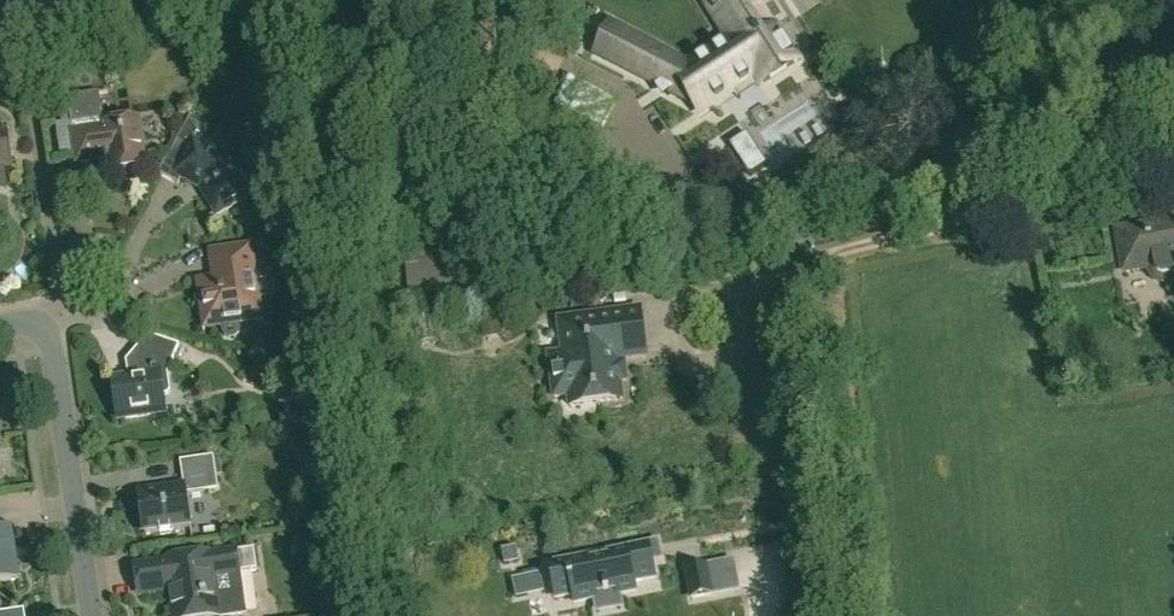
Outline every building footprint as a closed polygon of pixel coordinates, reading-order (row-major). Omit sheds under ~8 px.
[(732,89),(728,82),(748,69),(758,85),(795,61),(775,30),(760,40),(749,22),(763,13),(755,2),(756,1),(756,0),(704,0),(729,39),(685,67),(607,27),(594,53),(664,88),(667,81),(674,76),(697,111),(732,89)] [(554,107),(576,118),(591,88),(569,77),(554,107)] [(77,164),(93,162),(108,159),(110,174),(146,169),(139,120),(104,125),(103,119),(104,119),(103,110),(102,110),(99,93),(68,98),(77,164)] [(191,116),(178,138),(159,173),(179,183),(182,177),(200,187),(217,214),(251,194),(228,157),(199,142),(208,125),(191,116)] [(6,167),(6,166),(13,165),(8,131),(5,132),(5,133),(0,134),(0,168),(6,167)] [(747,134),(729,145),(750,177),(768,166),(747,134)] [(1155,279),(1157,280),(1159,281),(1161,282),(1163,282),(1165,282),(1173,280),(1173,216),(1167,217),(1167,222),(1115,231),(1123,272),(1149,267),(1149,270),(1150,272),(1151,274),(1152,276),(1153,278),(1155,279)] [(207,320),(221,318),(222,331),(226,335),(229,337),(234,337),(237,333),(239,328),(238,321),(260,318),(250,247),(221,251),(225,278),(199,282),(202,306),(205,305),(207,320)] [(569,396),(570,407),(623,400),(621,383),(627,382),(624,364),(618,365),(615,344),(644,340),(640,310),(559,321),(563,354),(549,356),(555,398),(569,396)] [(169,373),(179,345),(147,334),(133,376),(112,379),(118,418),(165,411),(163,395),(167,395),(171,391),(169,373)] [(218,489),(216,475),(220,474),(218,456),(213,457),(213,455),(178,460),(182,484),(137,490),(143,534),(189,527),(184,494),(218,489)] [(19,579),(11,525),(0,526),(0,582),(19,579)] [(574,604),(593,600),(598,599),(597,594),(604,593),(604,596),(609,595),(609,592),(616,590),(617,595),(622,594),(636,591),(634,583),(656,579),(653,563),(649,546),(609,554),(610,559),(590,562),(589,557),(549,566),(556,599),(573,595),(574,604)] [(135,580),(138,598),(169,594),(172,615),(229,615),(244,614),(238,572),(258,569),(255,548),(209,555),(209,554),(164,560),(164,561),(133,566),(135,580)] [(706,567),(705,568),(687,571),(692,599),(711,596),(712,596),(706,567)] [(525,578),(512,580),(516,598),(528,595),(525,578)]
